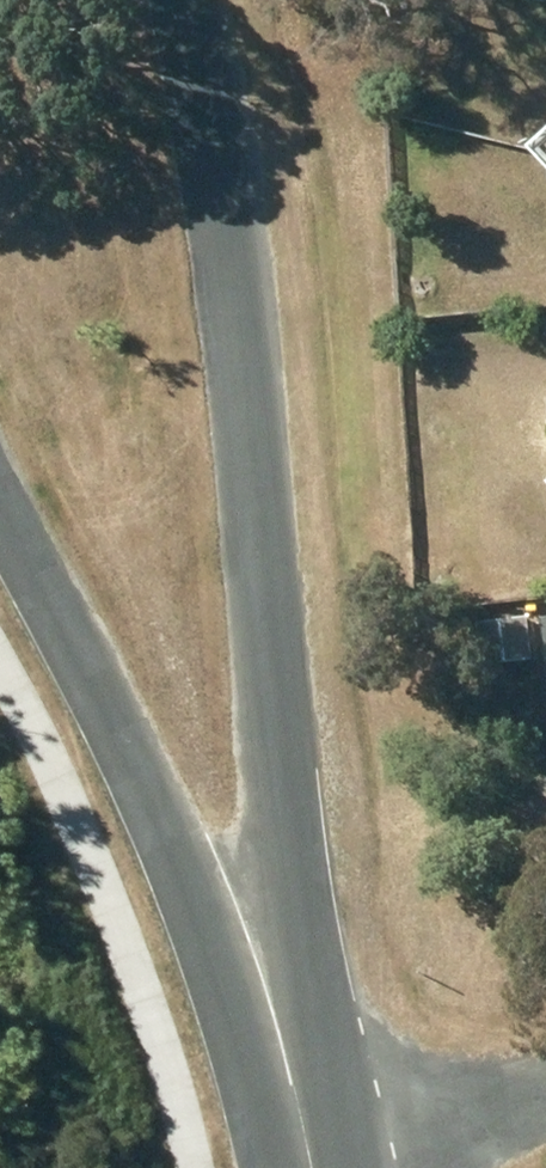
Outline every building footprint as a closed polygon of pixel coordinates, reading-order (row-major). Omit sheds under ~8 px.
[(538,621),(545,693),(545,620),(538,621)]
